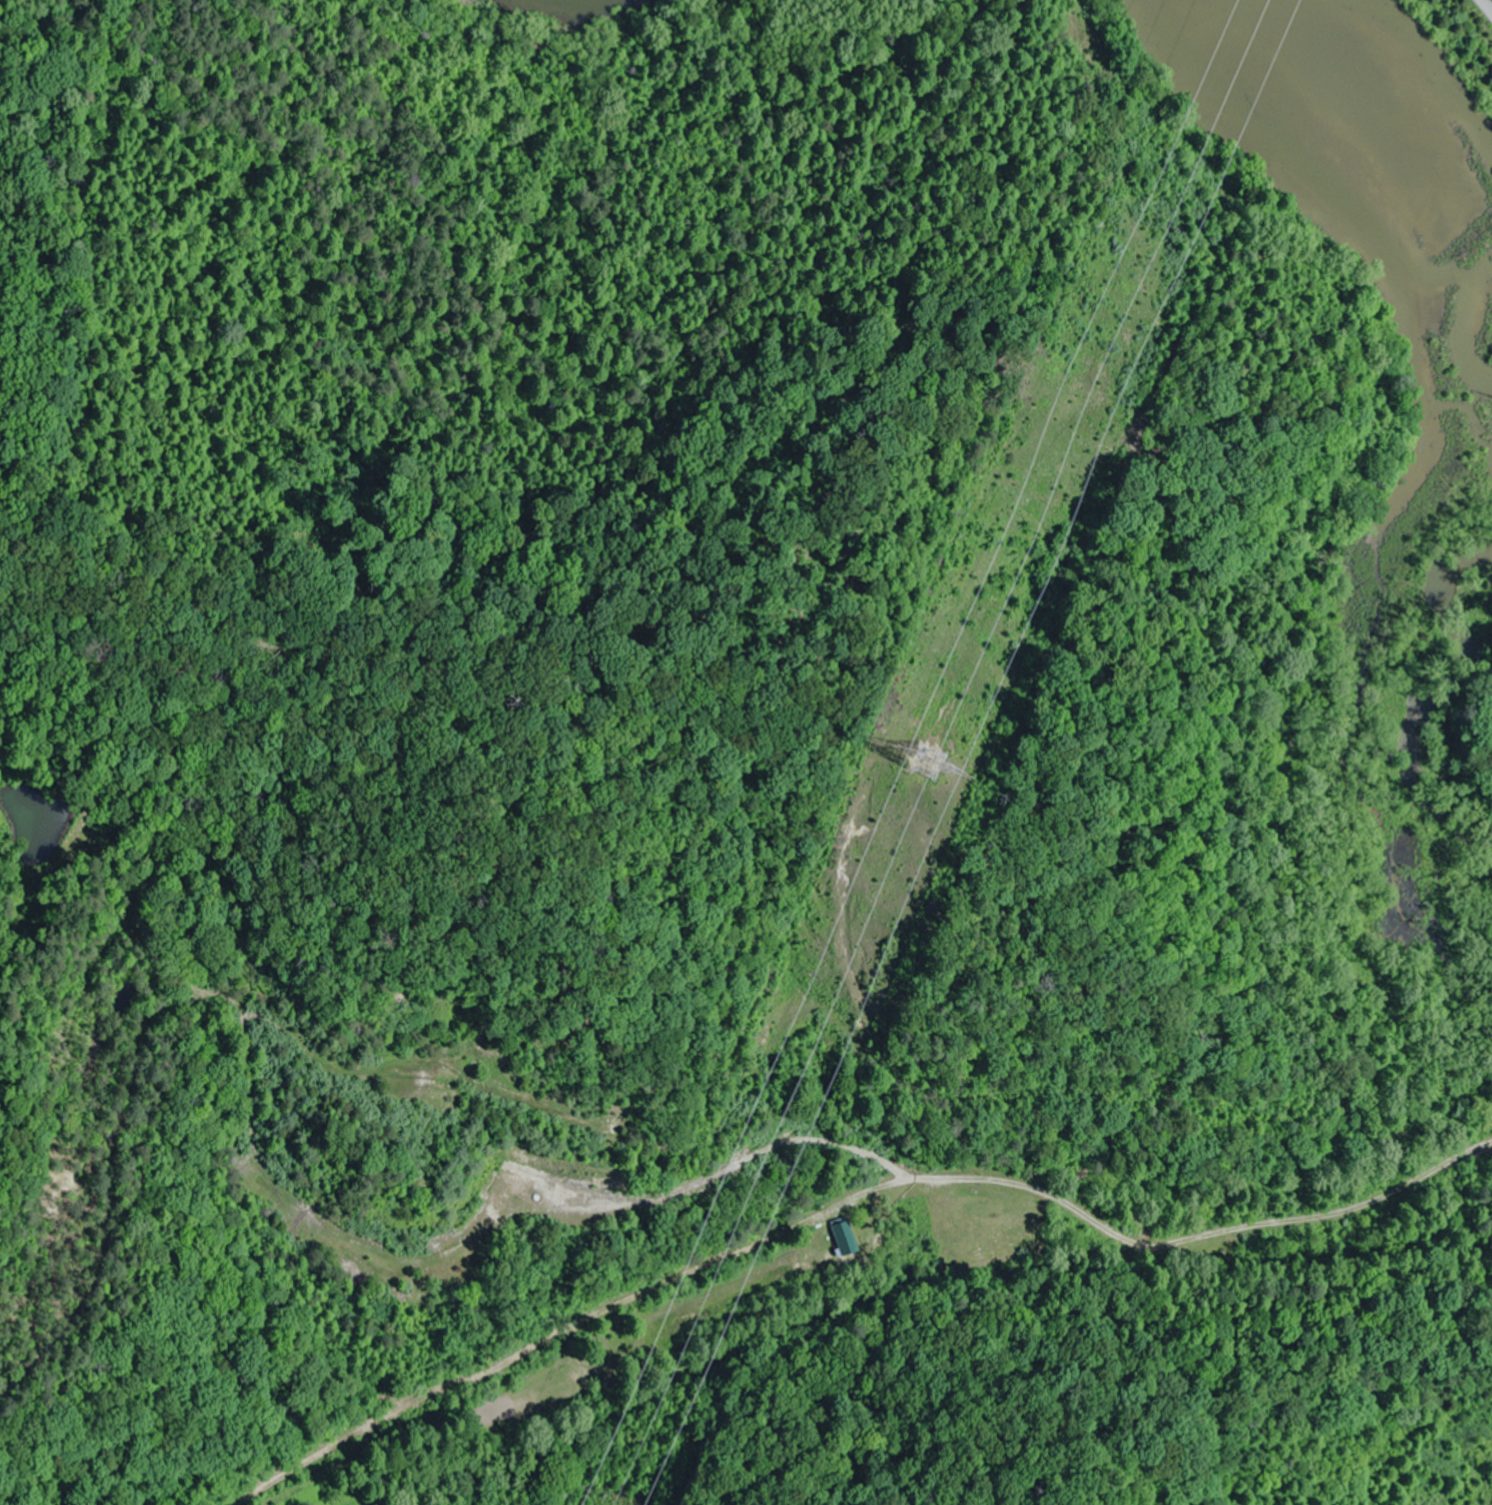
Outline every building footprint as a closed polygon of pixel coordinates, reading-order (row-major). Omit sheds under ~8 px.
[(837,1254),(854,1250),(847,1220),(830,1224),(837,1254)]
